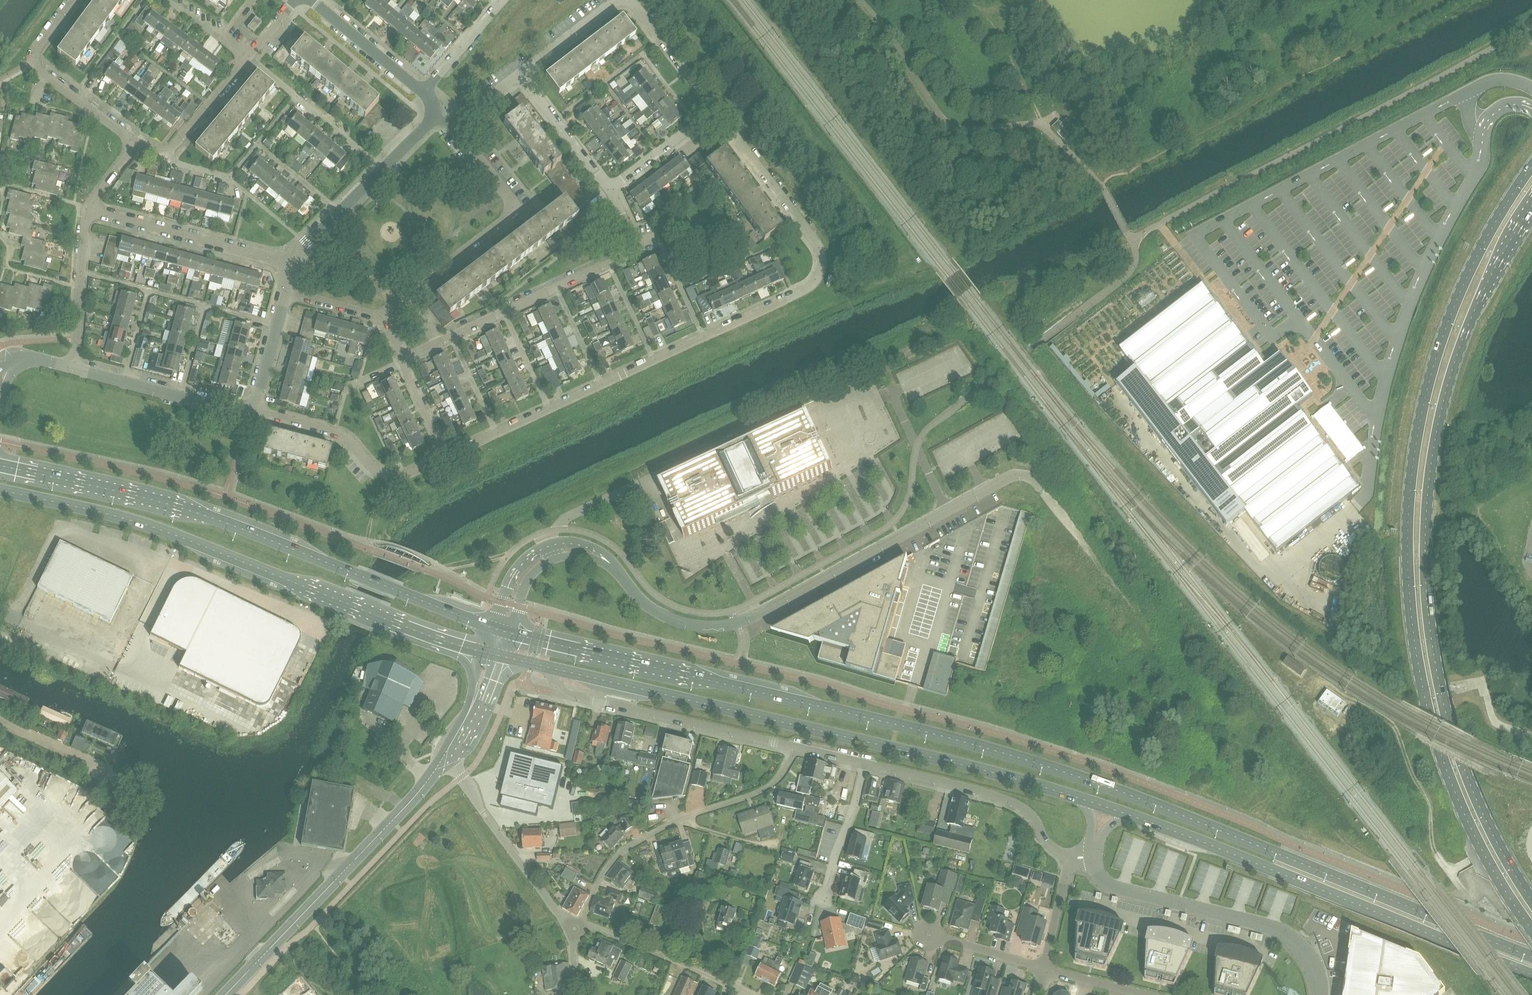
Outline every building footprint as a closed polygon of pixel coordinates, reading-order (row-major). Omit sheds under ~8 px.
[(96,1),(114,14),(124,0),(96,0),(96,1)] [(220,2),(218,4),(225,10),(232,0),(217,0),(220,2)] [(374,13),(383,3),(379,0),(369,0),(365,5),(374,13)] [(452,0),(448,0),(444,5),(448,8),(453,1),(452,0)] [(468,13),(472,9),(480,0),(464,0),(458,6),(459,7),(457,10),(458,11),(456,14),(459,17),(467,24),(472,17),(468,13)] [(96,1),(76,27),(95,40),(114,14),(96,1)] [(397,15),(392,11),(384,21),(393,29),(410,8),(413,5),(409,1),(397,15)] [(374,13),(384,21),(392,11),(383,3),(374,13)] [(402,36),(411,26),(414,22),(408,18),(414,11),(410,8),(393,29),(402,36)] [(162,20),(152,13),(146,9),(135,23),(142,28),(145,24),(149,26),(146,31),(147,32),(142,38),(146,41),(162,20)] [(622,17),(596,37),(610,55),(636,35),(622,17)] [(247,28),(253,33),(262,23),(255,18),(247,28)] [(158,33),(164,37),(171,27),(162,20),(146,41),(150,44),(155,38),(158,33)] [(419,27),(423,30),(429,23),(425,20),(419,27)] [(412,44),(421,52),(438,31),(429,23),(423,30),(420,34),(412,44)] [(402,36),(412,44),(420,34),(411,26),(402,36)] [(57,53),(75,66),(95,40),(76,27),(57,53)] [(160,42),(166,46),(161,53),(165,56),(181,34),(171,27),(164,37),(160,42)] [(438,49),(441,45),(446,49),(451,42),(438,31),(421,52),(430,60),(438,50),(438,49)] [(180,56),(191,41),(181,34),(165,56),(169,59),(174,52),(175,53),(178,48),(183,51),(180,56)] [(301,42),(292,35),(288,39),(297,47),(301,42)] [(596,37),(571,57),(584,74),(610,55),(596,37)] [(288,39),(284,44),(293,51),(297,47),(288,39)] [(293,51),(290,56),(289,56),(290,57),(314,77),(329,60),(304,39),(301,42),(297,47),(293,51)] [(120,40),(113,49),(115,51),(120,55),(121,55),(127,46),(120,40)] [(180,56),(185,60),(180,67),(185,70),(188,65),(193,59),(200,48),(191,41),(180,56)] [(92,47),(97,51),(101,46),(95,42),(92,47)] [(284,44),(280,49),(290,56),(293,51),(284,44)] [(193,59),(203,66),(210,55),(200,48),(193,59)] [(286,61),(290,57),(289,56),(290,56),(280,49),(277,53),(286,61)] [(120,55),(115,51),(109,59),(115,63),(120,55)] [(273,58),(282,66),(286,61),(277,53),(273,58)] [(612,57),(618,64),(623,60),(618,53),(612,57)] [(203,66),(212,73),(220,63),(210,55),(203,66)] [(558,94),(584,74),(571,57),(545,76),(558,94)] [(124,63),(122,65),(126,68),(130,62),(126,59),(124,63)] [(354,81),(343,72),(329,60),(314,77),(339,98),(354,81)] [(126,68),(125,69),(126,69),(129,72),(135,65),(130,62),(126,68)] [(105,76),(115,84),(122,73),(118,70),(120,68),(114,63),(105,76)] [(145,73),(150,76),(154,69),(150,66),(145,73)] [(630,97),(641,88),(651,80),(644,70),(629,82),(633,87),(626,93),(630,97)] [(124,91),(132,80),(122,73),(115,84),(124,91)] [(137,84),(132,80),(124,91),(134,98),(150,76),(146,73),(141,80),(140,79),(137,84)] [(217,76),(212,73),(209,77),(205,74),(200,81),(209,88),(217,76)] [(257,73),(236,98),(254,113),(274,88),(257,73)] [(134,98),(144,105),(151,95),(146,91),(150,86),(149,86),(154,79),(150,76),(134,98)] [(651,80),(641,88),(630,97),(632,101),(639,95),(643,100),(642,101),(643,102),(659,90),(651,80)] [(379,101),(364,89),(354,81),(339,98),(364,119),(365,118),(369,113),(373,109),(376,104),(379,101)] [(156,98),(151,95),(144,105),(153,112),(169,91),(165,87),(160,94),(156,98)] [(666,100),(659,90),(643,102),(647,107),(641,112),(640,111),(633,117),(636,121),(644,116),(666,100)] [(153,112),(163,119),(174,104),(170,109),(165,105),(168,101),(169,102),(175,95),(169,91),(153,112)] [(522,94),(517,98),(524,107),(529,104),(522,94)] [(236,98),(215,123),(233,138),(254,113),(236,98)] [(517,98),(512,101),(519,111),(521,110),(524,107),(517,98)] [(653,114),(658,120),(673,109),(666,100),(644,116),(637,121),(641,127),(647,123),(645,121),(653,114)] [(512,101),(507,105),(514,115),(519,111),(512,101)] [(618,105),(616,102),(608,108),(607,107),(601,112),(597,106),(592,109),(586,101),(576,109),(589,127),(599,119),(604,116),(611,111),(610,110),(618,105)] [(179,109),(174,104),(163,119),(173,127),(183,112),(189,105),(185,102),(179,109)] [(385,112),(376,104),(373,109),(381,116),(385,112)] [(507,105),(502,109),(510,118),(514,115),(507,105)] [(282,122),(287,126),(297,134),(307,123),(301,118),(303,115),(294,107),(282,122)] [(378,121),(381,116),(373,109),(369,113),(378,121)] [(497,113),(504,122),(510,118),(502,109),(497,113)] [(668,134),(665,130),(680,118),(673,109),(658,120),(653,124),(657,130),(655,131),(661,139),(668,134)] [(503,123),(514,138),(523,149),(541,135),(521,110),(519,111),(514,115),(510,118),(504,122),(503,123)] [(614,115),(611,111),(604,116),(607,120),(614,115)] [(19,122),(14,121),(10,139),(18,141),(19,137),(25,139),(29,121),(31,116),(22,113),(19,122)] [(34,122),(29,121),(25,139),(32,141),(33,137),(39,139),(43,121),(45,116),(36,113),(34,122)] [(48,122),(46,122),(43,121),(39,139),(47,141),(48,137),(53,139),(59,116),(50,113),(48,122)] [(374,126),(378,121),(369,113),(365,118),(374,126)] [(58,144),(66,146),(70,128),(66,127),(68,118),(59,116),(53,139),(59,140),(58,144)] [(370,130),(374,126),(365,118),(364,119),(361,122),(370,130)] [(589,127),(597,137),(607,129),(599,119),(589,127)] [(1052,127),(1057,132),(1062,128),(1064,130),(1071,124),(1067,119),(1061,124),(1058,121),(1052,127)] [(626,126),(632,135),(640,129),(634,120),(626,126)] [(357,127),(366,135),(370,130),(361,122),(357,127)] [(78,153),(83,135),(78,134),(81,125),(72,123),(70,128),(66,146),(71,147),(70,151),(78,153)] [(195,148),(206,157),(212,162),(233,138),(215,123),(195,148)] [(306,143),(316,131),(319,128),(315,125),(313,128),(307,123),(297,134),(306,143)] [(319,128),(316,131),(306,143),(303,146),(310,151),(313,148),(316,151),(326,139),(320,134),(322,131),(319,128)] [(604,146),(614,139),(607,129),(597,137),(604,146)] [(604,146),(611,156),(626,145),(621,139),(628,134),(625,130),(618,135),(614,139),(604,146)] [(543,175),(545,174),(558,163),(561,161),(541,135),(523,149),(543,175)] [(326,159),(338,144),(340,141),(336,137),(333,140),(334,141),(332,144),(326,139),(313,154),(323,162),(326,159)] [(263,143),(269,149),(274,143),(267,138),(263,143)] [(721,150),(714,141),(709,145),(717,154),(721,150)] [(347,151),(345,154),(339,150),(342,147),(338,144),(326,159),(336,167),(340,171),(353,156),(347,151)] [(619,165),(633,154),(636,158),(643,153),(637,145),(630,150),(626,145),(611,156),(619,165)] [(709,145),(705,148),(712,158),(717,154),(709,145)] [(705,148),(700,152),(707,161),(712,158),(705,148)] [(705,163),(725,189),(743,176),(723,149),(721,150),(717,154),(712,158),(707,161),(705,163)] [(702,165),(705,163),(707,161),(700,152),(695,155),(702,165)] [(249,172),(259,180),(256,184),(269,168),(263,163),(265,160),(257,153),(249,163),(254,167),(249,172)] [(674,156),(676,159),(670,164),(679,176),(682,180),(689,175),(690,176),(693,173),(692,173),(685,163),(684,162),(678,153),(674,156)] [(698,169),(702,165),(695,155),(690,159),(698,169)] [(690,159),(685,163),(692,173),(693,173),(698,169),(690,159)] [(40,172),(39,177),(57,181),(59,173),(56,172),(57,167),(39,162),(35,161),(34,161),(32,170),(40,172)] [(577,188),(558,163),(545,174),(563,198),(577,188)] [(670,164),(663,169),(661,166),(658,168),(669,184),(679,176),(670,164)] [(137,176),(135,184),(133,191),(146,194),(153,166),(151,176),(146,175),(145,179),(137,176)] [(146,194),(158,197),(162,183),(157,182),(157,178),(159,167),(153,166),(146,194)] [(277,171),(275,173),(269,168),(256,184),(265,192),(269,188),(284,170),(279,166),(276,170),(277,171)] [(656,174),(650,179),(659,191),(669,184),(658,168),(654,171),(656,174)] [(242,184),(248,176),(242,170),(235,178),(242,184)] [(287,179),(290,175),(284,170),(269,188),(278,196),(288,184),(282,179),(284,177),(287,179)] [(170,185),(162,183),(158,197),(170,201),(177,172),(171,171),(169,181),(171,182),(170,185)] [(180,209),(180,210),(186,189),(178,187),(179,184),(181,185),(184,174),(177,172),(170,201),(182,204),(180,209)] [(40,191),(57,196),(59,188),(56,187),(57,181),(39,177),(34,176),(32,184),(41,187),(40,191)] [(762,201),(743,176),(725,189),(744,214),(762,201)] [(194,191),(186,189),(180,210),(193,213),(194,207),(202,179),(195,177),(193,188),(195,188),(194,191)] [(210,196),(202,194),(203,191),(205,191),(208,180),(202,179),(194,207),(206,210),(210,196)] [(650,179),(643,184),(641,181),(638,184),(649,199),(652,203),(652,202),(649,199),(659,191),(650,179)] [(300,183),(294,189),(288,184),(278,196),(275,200),(285,208),(288,204),(301,189),(303,186),(300,183)] [(216,197),(210,196),(206,210),(218,214),(223,195),(226,185),(219,184),(216,197)] [(642,210),(652,203),(649,199),(638,184),(634,186),(636,190),(630,195),(639,207),(642,210)] [(563,198),(564,199),(567,203),(581,192),(577,188),(563,198)] [(307,200),(301,195),(304,192),(301,189),(288,204),(303,216),(315,201),(310,197),(307,200)] [(31,196),(22,193),(8,190),(6,199),(15,201),(13,206),(31,210),(34,202),(30,201),(31,196)] [(584,197),(581,192),(567,203),(571,207),(580,200),(581,200),(584,197)] [(675,193),(670,197),(673,202),(678,198),(675,193)] [(234,198),(233,202),(227,200),(228,196),(223,195),(218,214),(231,217),(232,210),(238,211),(241,200),(234,198)] [(564,199),(549,210),(538,218),(552,236),(577,217),(578,217),(574,212),(571,207),(567,203),(564,199)] [(584,205),(581,200),(580,200),(571,207),(574,212),(584,205)] [(782,227),(762,201),(744,214),(764,240),(782,227)] [(648,216),(660,209),(656,202),(644,209),(648,216)] [(15,216),(14,218),(14,220),(32,225),(34,217),(30,216),(31,210),(13,206),(8,204),(6,213),(15,216)] [(152,205),(149,213),(158,216),(160,207),(152,205)] [(588,210),(584,205),(574,212),(578,217),(588,210)] [(591,215),(588,210),(578,217),(577,217),(581,222),(591,215)] [(595,220),(591,215),(581,222),(585,227),(588,224),(589,224),(595,220)] [(198,218),(194,217),(192,218),(191,221),(192,223),(192,224),(196,225),(196,224),(199,223),(200,220),(198,218)] [(538,218),(527,227),(513,238),(526,256),(546,241),(550,246),(555,243),(551,237),(552,236),(538,218)] [(14,235),(23,237),(32,239),(34,231),(30,230),(32,225),(14,220),(9,219),(6,228),(15,230),(14,235)] [(592,229),(594,228),(598,224),(595,220),(589,224),(592,229)] [(122,239),(109,236),(107,242),(120,245),(122,239)] [(23,237),(22,239),(21,246),(29,248),(28,253),(46,257),(48,249),(45,248),(46,242),(32,239),(23,237)] [(118,255),(129,258),(134,242),(122,238),(122,239),(120,245),(119,252),(118,255)] [(513,238),(492,254),(487,258),(501,276),(526,256),(513,238)] [(107,242),(106,248),(119,252),(120,245),(107,242)] [(131,254),(142,257),(146,245),(134,242),(129,258),(131,254)] [(142,257),(154,260),(157,248),(146,245),(142,257)] [(106,248),(104,254),(117,257),(118,255),(119,252),(106,248)] [(163,270),(169,251),(157,248),(154,260),(165,263),(163,270)] [(30,262),(28,267),(46,272),(48,264),(45,263),(46,257),(28,253),(23,251),(21,260),(30,262)] [(175,273),(180,254),(169,251),(163,270),(170,272),(175,273)] [(104,254),(103,260),(116,263),(117,257),(104,254)] [(189,269),(192,257),(180,254),(175,273),(180,274),(181,274),(182,268),(189,269)] [(765,268),(761,260),(759,256),(754,258),(768,286),(779,281),(771,265),(765,268)] [(193,278),(198,279),(203,260),(192,257),(189,269),(195,271),(193,278)] [(636,265),(641,277),(647,274),(659,268),(654,257),(636,265)] [(487,258),(476,266),(461,277),(475,295),(501,276),(487,258)] [(756,272),(758,276),(751,279),(757,291),(768,286),(754,258),(748,260),(750,265),(752,264),(756,272)] [(103,260),(101,265),(101,266),(114,269),(116,263),(103,260)] [(200,273),(212,276),(215,263),(203,260),(198,279),(200,273)] [(125,272),(128,263),(123,262),(121,271),(120,270),(118,279),(123,280),(125,272)] [(223,279),(227,266),(215,263),(212,276),(210,283),(221,286),(223,279)] [(223,279),(235,282),(238,269),(227,266),(223,279)] [(665,279),(659,268),(647,274),(641,277),(642,277),(644,282),(645,281),(648,287),(653,284),(665,279)] [(733,282),(727,285),(735,301),(746,296),(740,284),(738,280),(735,272),(733,268),(728,270),(733,282)] [(242,303),(245,292),(250,273),(238,269),(235,282),(241,283),(238,294),(239,294),(236,303),(241,304),(242,303)] [(629,269),(624,271),(622,272),(628,283),(634,280),(629,269)] [(735,272),(738,280),(743,278),(739,270),(735,272)] [(245,292),(250,293),(257,295),(258,288),(262,276),(250,273),(245,292)] [(724,306),(735,301),(727,285),(721,288),(716,276),(710,279),(724,306)] [(461,277),(457,281),(435,297),(439,301),(442,306),(446,311),(450,316),(450,315),(450,314),(475,295),(461,277)] [(670,290),(665,279),(653,284),(655,290),(647,294),(649,299),(670,290)] [(703,314),(712,310),(713,311),(724,306),(710,279),(706,280),(712,291),(706,294),(706,293),(696,298),(703,314)] [(757,291),(751,279),(740,284),(746,296),(757,291)] [(637,286),(634,280),(628,283),(631,289),(637,286)] [(190,289),(188,298),(193,299),(195,291),(198,282),(193,281),(190,289)] [(585,289),(591,300),(590,301),(608,292),(603,281),(585,289)] [(3,309),(8,291),(9,286),(1,284),(0,286),(0,308),(3,309)] [(13,292),(8,291),(3,309),(11,311),(12,308),(18,309),(22,291),(24,286),(15,284),(13,292)] [(27,292),(22,291),(18,309),(26,311),(27,308),(32,309),(37,291),(38,286),(29,284),(27,292)] [(47,309),(53,286),(44,284),(41,292),(37,291),(32,309),(40,311),(41,308),(47,309)] [(1116,384),(1226,526),(1245,512),(1277,552),(1359,489),(1296,408),(1309,398),(1289,372),(1277,356),(1264,366),(1202,285),(1119,349),(1135,369),(1116,384)] [(649,299),(648,300),(651,305),(654,304),(660,301),(661,303),(663,306),(675,301),(670,290),(649,299)] [(129,295),(121,293),(117,291),(113,304),(118,305),(133,309),(135,301),(139,302),(140,298),(129,295)] [(577,292),(570,296),(575,307),(581,305),(581,304),(585,303),(583,297),(580,298),(577,292)] [(592,306),(593,306),(598,304),(600,309),(595,311),(596,311),(613,303),(608,292),(590,301),(592,306)] [(641,296),(635,298),(638,305),(644,302),(641,296)] [(439,301),(429,308),(433,313),(442,306),(439,301)] [(663,306),(668,317),(680,311),(675,301),(663,306)] [(644,302),(638,305),(641,311),(642,311),(647,308),(646,307),(644,302)] [(241,304),(239,312),(252,315),(254,307),(253,307),(249,305),(248,305),(242,303),(241,304)] [(596,311),(601,322),(600,322),(618,314),(613,303),(596,311)] [(186,304),(185,310),(178,308),(175,321),(190,325),(192,317),(196,318),(197,313),(195,312),(197,307),(186,304)] [(118,305),(115,317),(134,322),(135,318),(131,317),(133,309),(118,305)] [(146,312),(154,314),(156,307),(148,305),(146,312)] [(578,313),(579,313),(584,311),(581,305),(575,307),(578,313)] [(433,313),(437,318),(446,311),(442,306),(433,313)] [(543,322),(544,322),(555,317),(550,306),(532,314),(537,325),(543,322)] [(437,318),(440,323),(450,316),(446,311),(437,318)] [(685,323),(680,311),(668,317),(663,319),(668,330),(685,323)] [(319,315),(306,312),(304,318),(317,322),(318,317),(319,315)] [(609,325),(611,330),(623,325),(618,314),(600,322),(602,328),(609,325)] [(326,319),(318,317),(317,322),(315,327),(314,331),(326,335),(331,316),(327,315),(326,319)] [(453,321),(454,320),(450,315),(450,316),(440,323),(444,327),(453,321)] [(580,318),(583,324),(585,329),(591,326),(589,320),(587,315),(581,318),(580,318)] [(656,315),(645,320),(648,326),(654,323),(658,321),(656,315)] [(325,339),(337,343),(342,323),(335,321),(336,317),(331,316),(326,335),(327,335),(325,339)] [(131,329),(134,330),(136,323),(134,322),(115,317),(111,329),(126,333),(129,325),(132,326),(131,329)] [(544,322),(549,333),(560,328),(555,317),(544,322)] [(304,318),(303,324),(315,327),(317,322),(304,318)] [(524,318),(517,321),(523,332),(529,329),(524,318)] [(352,319),(350,325),(342,323),(337,343),(349,346),(351,341),(357,320),(352,319)] [(359,328),(361,321),(357,320),(351,341),(363,344),(367,330),(359,328)] [(169,324),(167,331),(190,338),(192,333),(188,332),(190,325),(175,321),(174,325),(169,324)] [(254,329),(250,327),(235,323),(230,322),(227,335),(232,336),(247,340),(249,332),(253,333),(254,329)] [(659,335),(654,323),(648,326),(653,337),(653,338),(659,335)] [(314,333),(314,331),(315,327),(303,324),(301,329),(314,333)] [(608,339),(610,344),(628,335),(623,325),(611,330),(614,336),(608,339)] [(588,335),(589,335),(594,332),(591,326),(585,329),(588,335)] [(648,326),(643,329),(648,340),(653,337),(648,326)] [(545,341),(547,347),(565,338),(560,328),(549,333),(551,339),(545,341)] [(105,333),(104,340),(127,346),(128,342),(124,341),(126,333),(111,329),(110,334),(105,333)] [(301,329),(300,335),(312,338),(314,333),(301,329)] [(526,338),(532,335),(529,329),(523,332),(526,338)] [(143,330),(141,337),(149,339),(151,332),(143,330)] [(480,338),(485,350),(503,341),(498,330),(480,338)] [(183,349),(185,341),(189,342),(190,338),(167,331),(164,343),(168,345),(183,349)] [(245,347),(247,340),(232,336),(227,335),(224,346),(224,347),(247,353),(249,348),(245,347)] [(300,335),(298,340),(311,344),(312,338),(300,335)] [(613,349),(619,346),(621,352),(633,347),(628,335),(610,344),(613,349)] [(547,347),(552,358),(570,349),(565,338),(547,347)] [(310,348),(311,344),(298,340),(296,340),(292,339),(291,343),(295,344),(293,352),(312,357),(314,349),(310,348)] [(124,358),(120,357),(122,350),(126,351),(127,346),(104,340),(101,347),(106,349),(105,353),(112,355),(110,361),(122,365),(124,358)] [(201,340),(199,348),(209,350),(211,342),(201,340)] [(493,352),(496,357),(508,352),(503,341),(485,350),(487,355),(493,352)] [(471,342),(465,345),(470,356),(476,353),(471,342)] [(598,342),(593,345),(595,351),(601,348),(598,342)] [(536,344),(530,347),(533,353),(539,351),(536,344)] [(168,345),(165,356),(184,362),(185,357),(181,356),(183,349),(168,345)] [(227,356),(225,360),(240,364),(242,356),(246,357),(247,353),(224,347),(222,354),(227,356)] [(601,362),(605,360),(607,359),(601,348),(595,351),(601,362)] [(140,369),(145,351),(141,350),(138,349),(134,366),(133,367),(140,369)] [(570,349),(552,358),(557,368),(575,360),(570,349)] [(536,360),(536,359),(542,357),(539,351),(533,353),(536,360)] [(293,352),(291,360),(287,359),(286,363),(309,369),(314,371),(317,359),(312,357),(293,352)] [(496,357),(501,368),(513,363),(508,352),(496,357)] [(473,362),(474,362),(479,360),(476,353),(470,356),(473,362)] [(433,374),(450,366),(445,355),(433,360),(438,371),(433,374)] [(177,373),(179,365),(183,366),(184,362),(165,356),(162,369),(177,373)] [(225,360),(222,372),(241,377),(242,373),(238,371),(240,364),(225,360)] [(566,371),(569,376),(580,371),(575,360),(557,368),(560,374),(566,371)] [(288,368),(286,376),(306,381),(309,369),(286,363),(285,367),(288,368)] [(501,368),(506,379),(518,374),(513,363),(501,368)] [(424,364),(418,367),(423,378),(429,375),(424,364)] [(541,369),(540,369),(543,375),(549,372),(552,371),(550,365),(546,366),(541,369)] [(441,376),(444,382),(455,377),(450,366),(433,374),(435,379),(441,376)] [(360,371),(352,369),(350,376),(352,376),(352,378),(355,379),(358,378),(360,371)] [(483,369),(477,372),(480,378),(486,375),(483,369)] [(238,386),(235,385),(236,380),(240,381),(241,377),(222,372),(219,384),(225,386),(224,392),(236,395),(238,386)] [(548,387),(554,384),(549,372),(543,375),(548,387)] [(503,387),(505,393),(523,384),(518,374),(506,379),(509,385),(503,387)] [(426,384),(427,384),(432,381),(429,375),(423,378),(426,384)] [(483,384),(484,384),(489,381),(486,375),(480,378),(483,384)] [(286,376),(284,384),(281,383),(280,387),(303,393),(308,395),(311,384),(306,383),(306,381),(286,376)] [(444,382),(449,393),(460,387),(455,377),(444,382)] [(380,398),(386,395),(398,390),(393,379),(375,387),(380,398)] [(338,390),(338,391),(343,392),(345,386),(336,383),(334,389),(338,390)] [(511,390),(516,401),(528,396),(523,384),(505,393),(511,390)] [(286,409),(288,403),(299,406),(303,393),(280,387),(279,391),(282,392),(280,400),(276,399),(274,406),(286,409)] [(465,398),(460,387),(449,393),(442,396),(445,401),(446,400),(448,406),(465,398)] [(403,401),(398,390),(386,395),(391,406),(403,401)] [(361,393),(367,404),(373,402),(367,391),(361,393)] [(431,393),(430,394),(433,400),(439,397),(436,391),(431,393)] [(494,391),(488,394),(490,400),(496,397),(494,391)] [(436,406),(437,406),(442,403),(439,397),(433,400),(436,406)] [(502,408),(496,397),(490,400),(496,411),(502,408)] [(470,409),(465,398),(448,406),(453,417),(470,409)] [(390,415),(392,419),(409,411),(403,401),(391,406),(394,412),(390,415)] [(337,411),(339,403),(335,402),(335,403),(334,402),(331,409),(337,411)] [(376,408),(373,402),(367,404),(370,411),(376,408)] [(476,420),(470,409),(453,417),(455,422),(461,419),(464,426),(476,420)] [(414,422),(409,411),(392,419),(394,424),(393,424),(396,431),(414,422)] [(441,415),(440,416),(443,422),(449,419),(447,413),(441,415)] [(660,484),(684,537),(759,502),(761,505),(764,503),(768,501),(767,499),(833,468),(808,415),(660,484)] [(374,420),(377,426),(383,423),(380,417),(374,420)] [(448,433),(455,430),(449,419),(443,422),(448,433)] [(419,433),(414,422),(396,431),(401,441),(419,433)] [(377,426),(380,432),(386,430),(385,429),(388,428),(386,423),(383,424),(383,423),(377,426)] [(268,430),(263,452),(295,461),(300,439),(268,430)] [(424,444),(419,433),(401,441),(403,446),(409,444),(412,450),(424,444)] [(295,461),(326,469),(332,447),(300,439),(295,461)] [(390,439),(384,442),(387,448),(393,445),(390,439)] [(392,459),(393,459),(398,456),(393,445),(387,448),(392,459)] [(1031,514),(1021,511),(974,668),(985,671),(1031,514)] [(663,533),(669,544),(674,542),(668,530),(663,533)] [(60,542),(37,587),(110,623),(132,577),(129,576),(60,542)] [(818,659),(896,682),(906,645),(888,640),(909,569),(904,568),(907,557),(772,631),(811,644),(814,639),(823,642),(818,659)] [(175,585),(150,636),(185,654),(177,669),(258,710),(261,710),(263,710),(266,709),(269,708),(271,706),(305,640),(306,636),(307,634),(306,631),(305,629),(304,628),(203,579),(198,577),(194,576),(191,575),(187,575),(184,576),(182,577),(179,579),(176,583),(175,585)] [(1288,656),(1283,664),(1301,677),(1306,669),(1288,656)] [(946,696),(956,663),(957,660),(949,657),(944,674),(929,670),(924,690),(946,696)] [(370,691),(362,709),(395,724),(403,705),(410,708),(423,684),(396,660),(367,665),(362,687),(370,691)] [(0,687),(0,698),(23,708),(28,697),(1,685),(0,687)] [(1318,703),(1337,717),(1347,704),(1327,690),(1318,703)] [(527,746),(549,751),(551,742),(550,741),(553,728),(558,729),(559,732),(563,732),(565,731),(566,727),(565,725),(561,724),(559,725),(554,724),(555,723),(558,709),(537,704),(534,718),(530,737),(529,736),(527,746)] [(44,707),(40,715),(68,727),(72,718),(44,707)] [(27,716),(19,712),(15,721),(23,725),(25,720),(26,720),(27,716)] [(87,721),(85,724),(81,734),(116,750),(122,737),(87,721)] [(615,742),(611,757),(638,763),(640,753),(628,751),(629,745),(631,745),(635,727),(619,724),(615,742)] [(593,741),(599,742),(596,756),(603,757),(610,728),(603,727),(599,729),(599,732),(596,731),(593,741)] [(56,739),(63,742),(67,734),(60,731),(56,739)] [(689,764),(690,759),(692,759),(695,746),(667,739),(663,752),(667,752),(665,758),(663,758),(653,800),(683,796),(691,765),(689,764)] [(735,767),(738,752),(720,747),(714,774),(732,779),(732,778),(738,779),(741,768),(735,767)] [(574,763),(582,765),(584,753),(576,752),(574,763)] [(638,765),(655,769),(658,756),(640,752),(640,753),(638,763),(638,765)] [(514,755),(501,807),(537,816),(539,806),(553,809),(563,768),(514,755)] [(800,776),(798,787),(802,788),(812,790),(813,786),(814,780),(818,763),(807,761),(804,777),(800,776)] [(824,780),(829,781),(835,783),(838,768),(818,763),(814,780),(824,782),(824,780)] [(708,774),(694,771),(691,785),(705,788),(708,774)] [(17,791),(0,774),(0,808),(17,791)] [(51,786),(73,797),(79,787),(56,775),(51,786)] [(887,780),(883,799),(901,803),(905,784),(887,780)] [(337,851),(343,852),(354,789),(312,781),(301,845),(337,851)] [(868,781),(865,795),(869,796),(868,800),(869,801),(873,802),(877,803),(880,790),(876,789),(878,783),(868,781)] [(811,794),(812,790),(802,788),(801,794),(810,796),(811,794)] [(777,804),(777,805),(778,805),(795,809),(797,809),(796,811),(819,817),(821,809),(806,805),(805,812),(802,812),(804,805),(805,799),(780,793),(777,804)] [(949,816),(947,824),(948,824),(951,825),(949,834),(956,835),(958,827),(963,828),(964,826),(965,820),(970,801),(954,797),(949,816)] [(572,803),(573,815),(613,811),(611,799),(572,803)] [(626,799),(624,810),(638,812),(639,800),(628,799),(626,799)] [(13,802),(7,808),(21,821),(27,815),(13,802)] [(773,825),(767,807),(738,816),(744,834),(773,825)] [(796,811),(794,820),(823,827),(826,828),(828,819),(819,817),(796,811)] [(620,832),(623,831),(624,832),(636,826),(630,814),(618,821),(620,825),(615,828),(614,826),(602,840),(611,849),(624,835),(620,832)] [(917,832),(933,835),(936,823),(920,819),(917,832)] [(576,822),(560,824),(559,824),(560,837),(577,835),(576,822)] [(523,830),(523,848),(542,848),(542,830),(523,830)] [(853,836),(848,856),(861,860),(865,844),(871,845),(874,834),(861,831),(860,837),(853,836)] [(937,831),(934,845),(969,853),(970,850),(972,839),(956,835),(949,834),(937,831)] [(679,870),(690,867),(695,865),(692,853),(693,852),(690,841),(683,843),(683,842),(672,845),(677,863),(679,870)] [(669,876),(668,873),(679,870),(677,863),(672,845),(661,848),(661,849),(656,850),(663,878),(669,876)] [(719,849),(717,854),(715,853),(710,868),(717,870),(719,864),(726,866),(730,853),(719,849)] [(817,853),(806,850),(804,856),(815,859),(817,853)] [(781,860),(793,863),(795,855),(784,852),(781,860)] [(1174,858),(1172,867),(1181,869),(1183,860),(1174,858)] [(635,874),(618,861),(606,876),(612,881),(611,882),(615,885),(616,884),(623,889),(635,874)] [(798,887),(798,889),(804,891),(806,890),(807,890),(814,872),(809,870),(811,864),(801,861),(799,866),(801,867),(794,886),(798,887)] [(568,866),(566,869),(562,877),(574,883),(579,872),(568,866)] [(719,878),(735,883),(738,871),(731,869),(730,873),(722,871),(719,878)] [(866,887),(869,873),(855,869),(853,877),(846,875),(840,898),(855,901),(859,885),(866,887)] [(922,906),(923,907),(923,908),(929,910),(930,909),(938,911),(944,891),(950,892),(955,874),(942,870),(937,888),(928,885),(922,906)] [(703,882),(706,875),(704,874),(697,871),(691,890),(697,892),(701,882),(703,882)] [(1032,879),(1040,882),(1043,875),(1034,872),(1032,879)] [(256,899),(267,899),(276,899),(275,895),(282,894),(287,889),(287,873),(266,873),(267,879),(263,879),(263,881),(258,881),(258,887),(256,887),(256,899)] [(960,875),(956,886),(963,889),(967,877),(960,875)] [(87,915),(103,899),(83,879),(68,894),(64,891),(58,897),(64,904),(70,898),(87,915)] [(895,895),(884,907),(899,922),(909,913),(903,907),(907,903),(907,901),(914,900),(910,884),(899,887),(900,892),(896,896),(895,895)] [(563,908),(570,912),(582,891),(574,887),(563,908)] [(798,902),(800,894),(778,887),(775,895),(777,896),(776,901),(781,902),(778,913),(781,914),(779,920),(794,925),(798,914),(800,915),(803,906),(801,906),(802,903),(798,902)] [(642,888),(639,896),(655,902),(658,894),(642,888)] [(615,904),(614,904),(615,902),(613,902),(614,900),(620,903),(623,894),(610,889),(606,897),(608,898),(607,901),(596,897),(591,912),(609,918),(615,904)] [(589,895),(582,891),(570,912),(577,916),(589,895)] [(950,925),(949,926),(959,929),(960,928),(959,928),(959,927),(968,930),(974,910),(981,913),(985,901),(977,898),(975,905),(963,902),(961,908),(959,908),(957,913),(954,912),(950,925)] [(226,922),(226,921),(210,906),(187,929),(203,945),(210,938),(223,951),(239,935),(226,922)] [(992,924),(990,932),(997,934),(996,938),(1008,942),(1013,925),(1006,923),(1007,920),(1002,918),(1004,910),(992,906),(987,922),(992,924)] [(731,926),(732,926),(734,926),(736,922),(733,921),(736,912),(721,907),(720,912),(722,913),(717,927),(730,932),(731,926)] [(1020,921),(1027,923),(1022,941),(1031,944),(1030,946),(1036,947),(1037,946),(1039,947),(1041,941),(1043,941),(1045,935),(1043,934),(1047,922),(1036,919),(1038,912),(1024,908),(1020,921)] [(666,916),(658,913),(654,924),(662,927),(666,916)] [(847,925),(863,930),(867,919),(851,913),(847,925)] [(1104,968),(1120,934),(1122,928),(1078,917),(1077,924),(1075,961),(1087,964),(1089,957),(1094,958),(1092,965),(1104,968)] [(840,919),(822,922),(828,949),(845,945),(840,919)] [(868,920),(866,926),(880,930),(882,924),(868,920)] [(664,929),(672,932),(675,924),(667,921),(664,929)] [(1243,937),(1245,931),(1233,928),(1232,935),(1243,937)] [(876,935),(879,945),(876,946),(880,960),(901,953),(897,939),(891,941),(888,931),(876,935)] [(761,944),(759,944),(761,940),(763,941),(765,937),(758,934),(757,936),(755,935),(754,937),(753,936),(749,946),(745,955),(757,960),(761,951),(757,949),(758,947),(759,948),(761,944)] [(1174,986),(1190,952),(1191,945),(1148,935),(1146,941),(1145,978),(1157,981),(1159,974),(1163,976),(1161,983),(1174,986)] [(1344,994),(1431,994),(1440,987),(1412,956),(1353,937),(1344,994)] [(594,962),(595,960),(606,965),(611,968),(614,961),(617,962),(622,951),(614,947),(601,940),(596,950),(593,949),(589,957),(590,958),(589,960),(594,962)] [(1214,994),(1227,994),(1228,992),(1233,993),(1232,994),(1247,994),(1259,969),(1261,963),(1217,952),(1216,958),(1214,994)] [(938,978),(952,983),(953,979),(964,982),(967,970),(957,967),(958,961),(955,960),(956,958),(955,957),(950,955),(948,956),(947,958),(944,957),(938,978)] [(782,973),(778,971),(783,960),(778,957),(775,962),(765,981),(769,983),(770,985),(772,986),(774,985),(775,986),(782,973)] [(763,980),(765,981),(775,962),(770,959),(769,959),(765,958),(762,963),(763,963),(756,976),(758,977),(758,979),(761,980),(763,980)] [(905,980),(920,985),(919,989),(925,991),(929,978),(923,976),(922,976),(924,971),(925,971),(927,962),(912,958),(905,980)] [(613,977),(625,983),(633,966),(621,960),(613,977)] [(789,982),(797,986),(805,967),(797,963),(789,982)] [(569,971),(569,964),(543,967),(546,990),(570,987),(569,971)] [(815,971),(805,967),(797,986),(806,990),(815,971)] [(973,987),(981,990),(979,994),(994,994),(996,990),(989,989),(994,972),(979,967),(973,987)] [(121,994),(167,994),(161,989),(143,972),(121,994)] [(696,983),(683,977),(675,994),(691,994),(696,983)] [(202,989),(191,979),(176,994),(196,994),(202,989)] [(1023,991),(1024,991),(1024,992),(1025,992),(1027,984),(1019,981),(1019,982),(1019,983),(1012,981),(1009,993),(1002,991),(1001,994),(1022,994),(1023,991)] [(827,987),(821,984),(817,991),(812,989),(809,994),(823,994),(827,987)]
